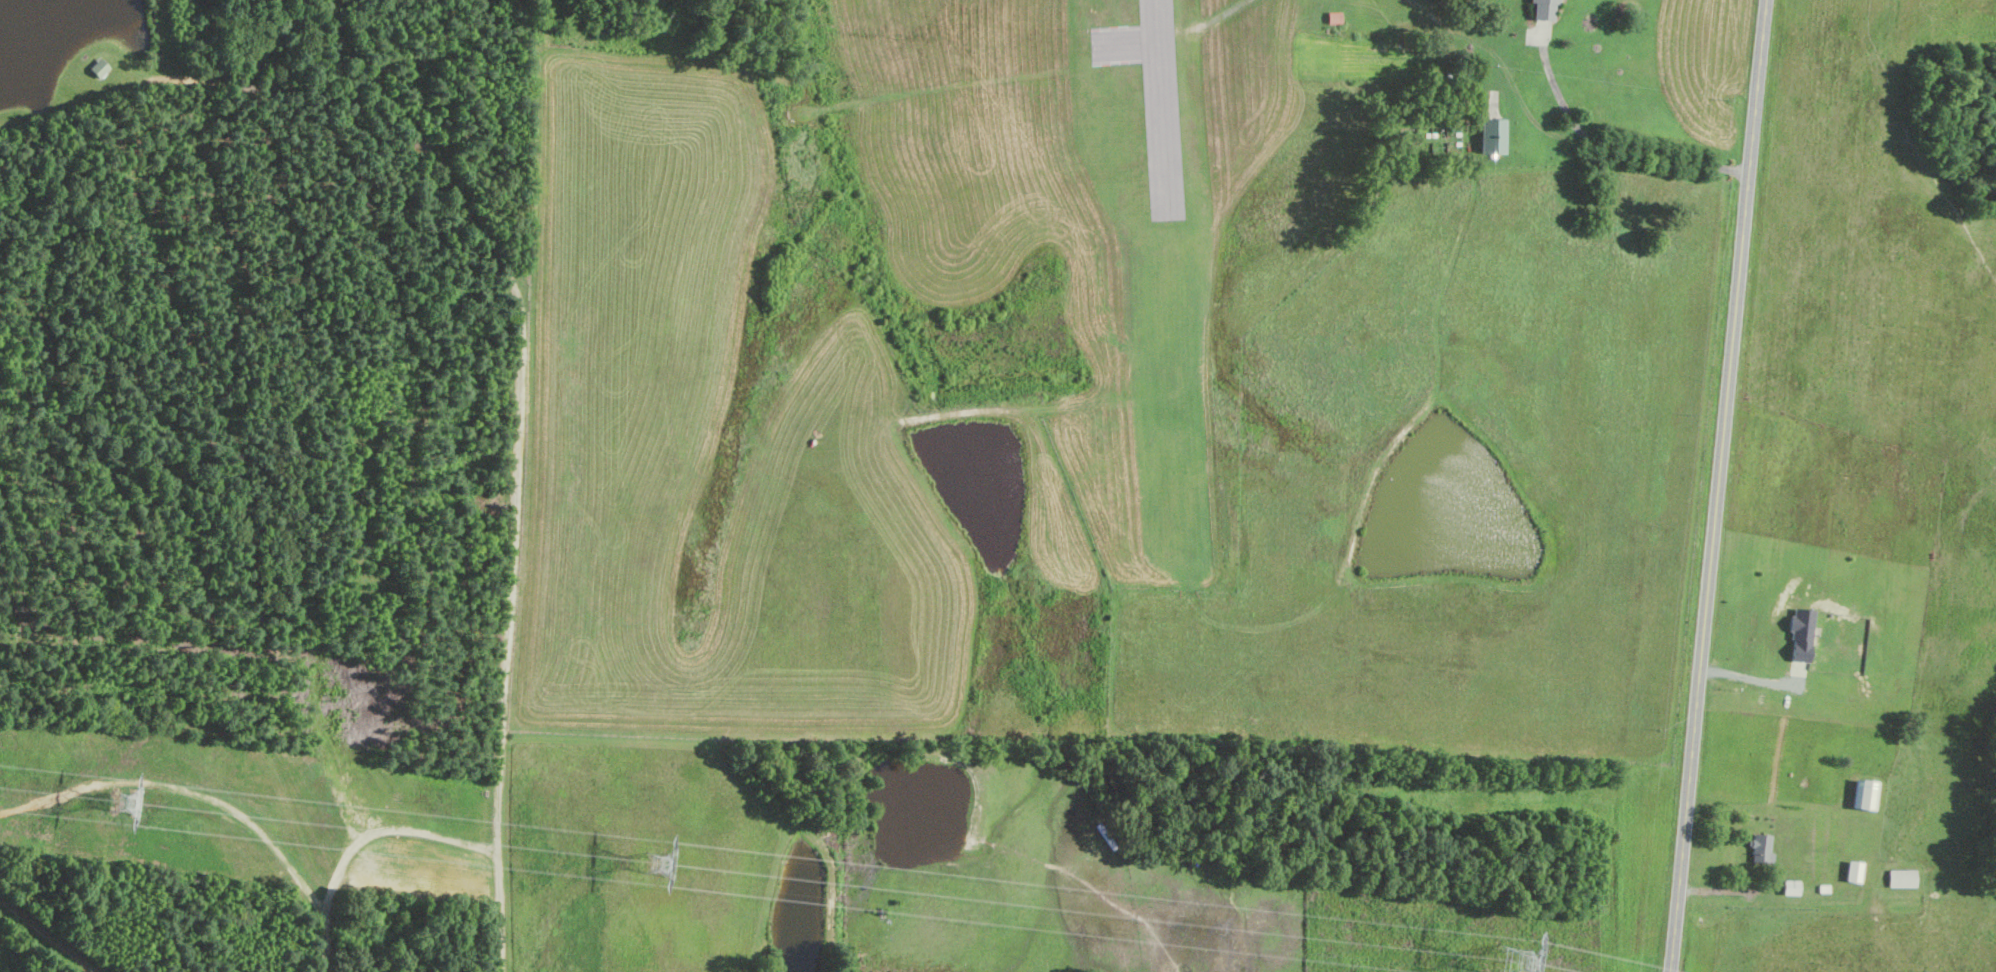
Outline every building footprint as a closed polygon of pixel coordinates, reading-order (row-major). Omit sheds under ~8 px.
[(1557,3),(1561,4),(1561,0),(1532,0),(1532,4),(1536,4),(1535,20),(1556,21),(1557,3)] [(1342,12),(1329,12),(1329,24),(1343,23),(1342,12)] [(109,66),(99,58),(91,70),(101,77),(109,66)] [(1508,120),(1483,120),(1483,154),(1507,155),(1508,120)] [(1788,659),(1809,663),(1819,612),(1797,608),(1788,659)] [(1876,810),(1881,781),(1858,777),(1853,806),(1876,810)] [(1773,862),(1773,834),(1753,833),(1752,862),(1773,862)] [(1864,861),(1849,861),(1848,882),(1863,882),(1864,861)] [(1890,886),(1917,887),(1918,870),(1890,869),(1890,886)]
